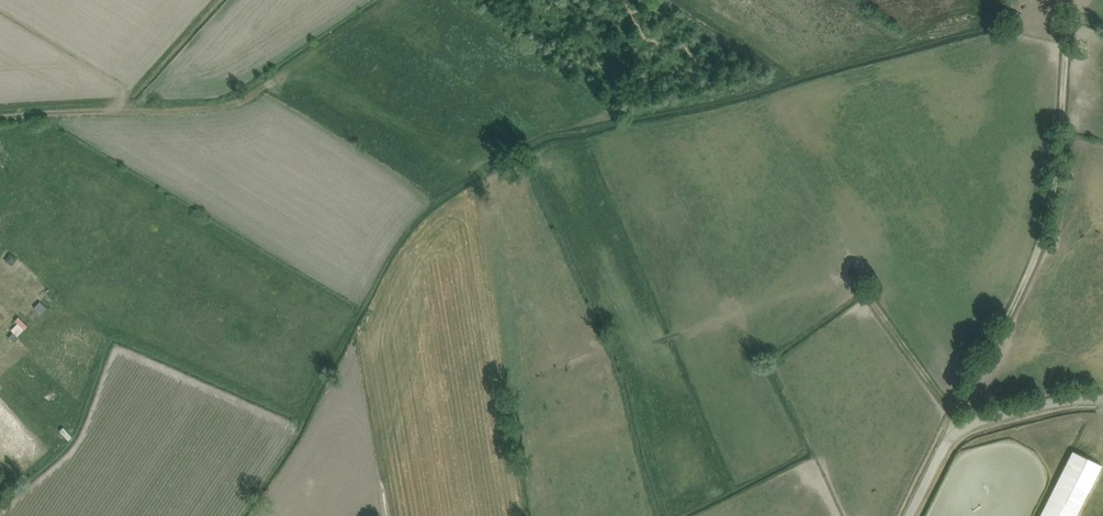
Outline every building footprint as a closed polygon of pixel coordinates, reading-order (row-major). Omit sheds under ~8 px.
[(41,303),(35,309),(40,314),(46,308),(41,303)] [(1059,489),(1076,497),(1101,444),(1084,436),(1059,489)]
